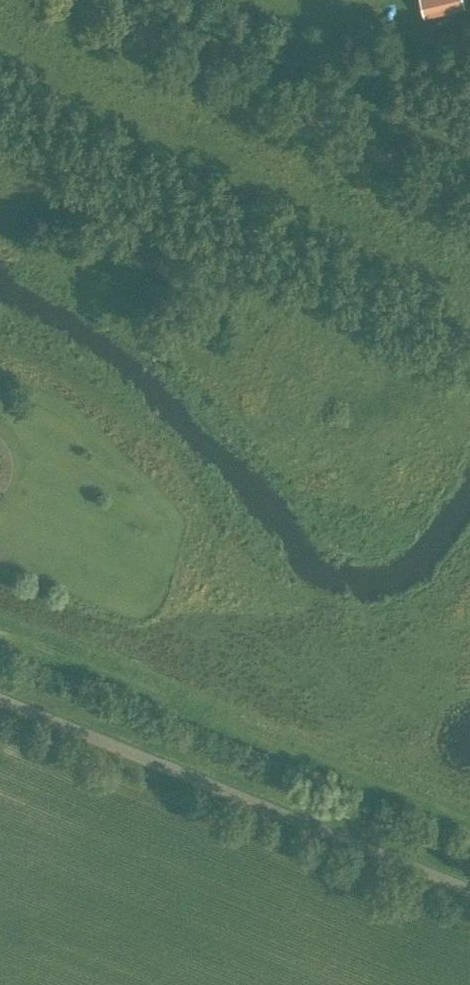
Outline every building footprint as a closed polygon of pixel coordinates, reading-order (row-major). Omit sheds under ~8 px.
[(465,7),(464,0),(420,0),(424,17),(465,7)]
